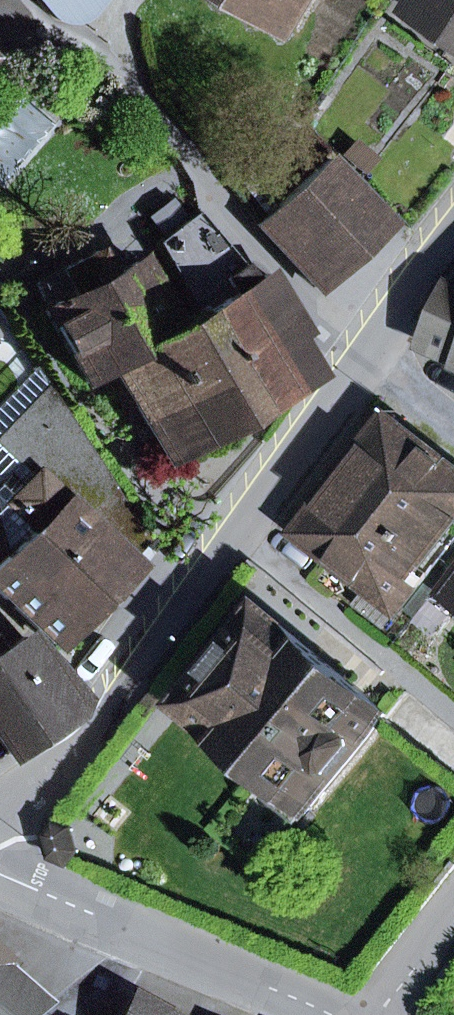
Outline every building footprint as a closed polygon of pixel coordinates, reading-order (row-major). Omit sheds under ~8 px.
[(47,13),(60,21),(71,21),(85,14),(95,0),(37,0),(47,13)] [(307,0),(247,0),(292,26),(307,0)] [(409,8),(451,35),(453,30),(453,0),(415,0),(409,8)] [(385,220),(328,159),(257,224),(315,286),(385,220)] [(294,338),(303,333),(268,273),(254,281),(195,211),(156,241),(196,314),(192,316),(244,410),(314,371),(294,338)] [(115,367),(164,455),(244,410),(192,316),(174,326),(136,262),(111,276),(97,251),(35,284),(48,309),(45,311),(88,382),(115,367)] [(423,340),(453,354),(453,286),(449,283),(423,340)] [(32,531),(0,564),(0,593),(51,643),(131,561),(106,538),(84,517),(112,487),(50,391),(3,440),(34,470),(2,504),(32,531)] [(298,533),(398,611),(453,539),(453,469),(388,417),(298,533)] [(131,517),(112,487),(84,517),(106,538),(131,517)] [(270,776),(257,790),(296,823),(387,714),(262,609),(183,703),(270,776)] [(72,713),(79,697),(23,638),(5,650),(0,643),(0,743),(8,755),(72,713)] [(52,858),(69,865),(75,851),(70,831),(57,821),(46,835),(52,858)] [(46,1003),(0,960),(0,1014),(29,1014),(46,1003)] [(121,1014),(172,1014),(134,994),(121,1014)]
